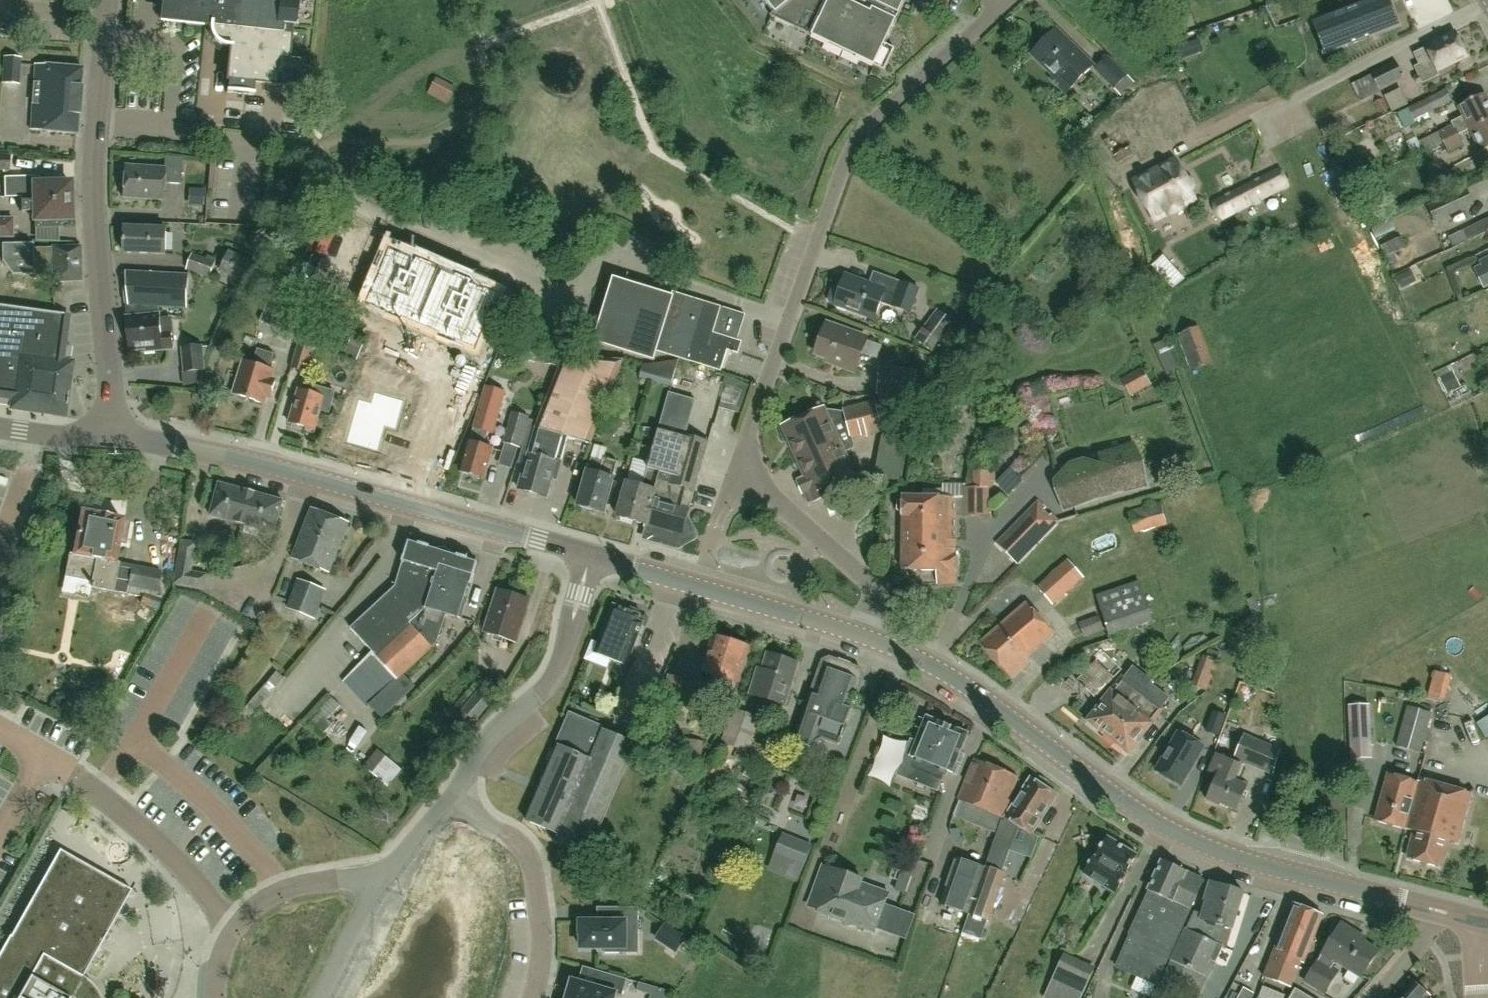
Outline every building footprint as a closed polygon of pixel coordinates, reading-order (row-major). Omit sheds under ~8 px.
[(160,22),(199,26),(210,27),(211,34),(215,41),(217,43),(222,46),(229,47),(226,80),(228,80),(226,93),(253,95),(254,83),(285,86),(286,83),(294,84),(294,85),(295,85),(298,61),(288,60),(291,34),(292,27),(295,27),(299,0),(162,0),(160,22)] [(906,0),(877,0),(871,11),(848,0),(766,0),(775,11),(770,15),(878,67),(884,70),(895,48),(885,43),(895,23),(900,12),(906,0)] [(1328,51),(1396,25),(1386,0),(1372,0),(1317,21),(1328,51)] [(1066,93),(1093,65),(1056,29),(1032,53),(1053,75),(1050,78),(1066,93)] [(1454,62),(1467,56),(1455,31),(1425,46),(1426,48),(1414,53),(1419,64),(1414,66),(1422,83),(1457,66),(1454,62)] [(1114,89),(1121,95),(1134,82),(1128,75),(1108,56),(1106,58),(1094,69),(1114,89)] [(18,84),(20,58),(4,57),(2,83),(18,84)] [(1371,73),(1379,89),(1403,77),(1396,62),(1371,73)] [(78,133),(83,68),(35,64),(30,130),(78,133)] [(457,90),(437,80),(429,95),(448,106),(457,90)] [(1389,93),(1396,109),(1410,103),(1403,87),(1389,93)] [(1414,120),(1452,101),(1446,89),(1409,108),(1414,120)] [(1453,124),(1458,134),(1459,134),(1469,130),(1469,129),(1487,119),(1487,100),(1484,93),(1457,106),(1462,116),(1452,122),(1453,124)] [(1416,123),(1414,120),(1409,108),(1397,113),(1383,121),(1391,135),(1416,123)] [(1469,130),(1480,152),(1487,148),(1487,119),(1469,129),(1469,130)] [(1438,132),(1438,133),(1443,142),(1458,134),(1453,124),(1438,132)] [(1458,134),(1443,142),(1448,152),(1464,145),(1459,134),(1458,134)] [(9,170),(9,154),(0,154),(0,170),(9,170)] [(164,182),(181,184),(182,158),(165,157),(164,168),(125,165),(123,196),(162,199),(164,182)] [(1176,161),(1135,183),(1153,217),(1166,211),(1168,215),(1183,207),(1181,203),(1194,196),(1191,189),(1193,188),(1194,184),(1191,178),(1188,177),(1185,178),(1176,161)] [(1279,167),(1213,202),(1221,216),(1287,182),(1279,167)] [(1442,190),(1463,181),(1456,168),(1436,178),(1442,190)] [(5,176),(5,196),(20,196),(21,212),(34,211),(34,224),(35,224),(35,227),(59,227),(59,219),(71,219),(71,215),(74,213),(73,204),(70,203),(70,198),(73,196),(73,187),(70,185),(70,182),(50,182),(40,182),(39,175),(20,176),(10,176),(5,176)] [(1,238),(14,238),(14,217),(0,217),(0,238),(1,238)] [(1464,230),(1449,237),(1453,246),(1486,230),(1486,231),(1487,230),(1487,217),(1464,230)] [(166,253),(166,228),(125,228),(125,252),(166,253)] [(33,248),(33,243),(1,244),(2,262),(10,271),(12,275),(52,274),(52,282),(81,281),(80,247),(52,247),(52,248),(33,248)] [(1176,286),(1187,276),(1167,252),(1155,262),(1176,286)] [(220,271),(257,288),(265,269),(229,253),(220,271)] [(211,277),(216,262),(192,254),(191,259),(187,269),(211,277)] [(1479,261),(1482,267),(1479,268),(1487,285),(1487,284),(1487,256),(1479,261)] [(1416,282),(1410,270),(1396,277),(1401,289),(1416,282)] [(186,308),(187,275),(126,272),(126,273),(122,274),(125,304),(129,304),(158,305),(186,308)] [(831,304),(835,305),(835,306),(875,319),(881,303),(911,313),(919,288),(873,273),(869,284),(845,275),(841,287),(837,285),(833,287),(829,300),(831,304)] [(386,277),(364,336),(474,377),(496,319),(386,277)] [(722,371),(729,350),(735,351),(736,348),(746,314),(723,307),(673,293),(672,296),(614,279),(595,342),(654,360),(656,352),(678,358),(722,371)] [(268,298),(259,322),(297,337),(307,313),(268,298)] [(158,305),(129,304),(130,317),(126,318),(129,350),(143,349),(144,352),(161,351),(173,350),(172,333),(173,333),(171,317),(159,317),(158,305)] [(67,314),(0,305),(0,397),(14,399),(13,407),(63,414),(70,364),(61,362),(67,324),(65,324),(67,314)] [(932,352),(954,323),(937,309),(915,339),(932,352)] [(878,359),(882,346),(866,340),(867,337),(828,324),(817,354),(840,362),(838,366),(855,372),(862,353),(878,359)] [(1190,371),(1213,363),(1199,326),(1178,335),(1190,371)] [(307,372),(315,342),(301,338),(292,368),(307,372)] [(184,372),(204,370),(201,346),(181,348),(184,372)] [(272,397),(275,381),(270,379),(273,369),(268,368),(272,354),(258,350),(254,364),(243,361),(234,395),(237,396),(238,399),(245,402),(248,399),(263,403),(265,395),(267,396),(272,397)] [(592,443),(624,360),(594,357),(563,354),(536,427),(518,489),(547,497),(552,479),(556,480),(569,437),(592,443)] [(1131,395),(1152,383),(1143,367),(1122,379),(1131,395)] [(1452,371),(1450,372),(1439,378),(1447,393),(1460,386),(1452,371)] [(916,397),(917,377),(879,375),(877,395),(916,397)] [(699,390),(700,382),(681,379),(680,387),(699,390)] [(728,382),(723,400),(740,404),(745,386),(728,382)] [(290,423),(293,424),(292,427),(302,430),(303,426),(315,430),(320,409),(329,411),(335,392),(314,386),(312,392),(299,389),(290,423)] [(485,478),(493,448),(483,446),(487,431),(490,432),(501,391),(483,386),(464,456),(466,456),(462,472),(471,475),(472,478),(478,480),(481,478),(485,478)] [(362,393),(347,430),(373,440),(382,416),(394,421),(402,398),(377,388),(373,397),(362,393)] [(851,440),(883,431),(875,400),(843,408),(851,440)] [(813,493),(855,473),(842,443),(825,407),(782,427),(798,462),(813,493)] [(520,448),(529,417),(512,412),(503,442),(520,448)] [(667,528),(675,544),(694,534),(686,520),(709,442),(660,428),(643,486),(628,482),(618,517),(637,522),(647,525),(647,523),(649,523),(654,532),(662,527),(667,528)] [(1073,505),(1144,484),(1133,447),(1103,456),(1106,466),(1092,471),(1088,461),(1070,466),(1073,475),(1058,480),(1063,498),(1071,495),(1073,505)] [(591,459),(588,471),(578,506),(604,513),(618,462),(604,458),(602,462),(591,459)] [(955,556),(956,514),(964,514),(964,516),(967,516),(989,516),(989,488),(991,487),(991,480),(994,479),(994,470),(969,470),(969,488),(964,488),(964,483),(943,483),(943,489),(924,489),(924,497),(903,497),(903,500),(897,502),(897,511),(903,512),(902,570),(937,571),(937,583),(955,582),(955,571),(957,571),(957,556),(955,556)] [(210,516),(242,525),(251,492),(219,484),(210,516)] [(283,501),(251,492),(242,525),(274,533),(283,501)] [(998,544),(1018,564),(1058,521),(1038,502),(1020,520),(1012,529),(998,544)] [(1134,513),(1136,530),(1169,524),(1167,508),(1134,513)] [(292,559),(311,566),(330,516),(311,509),(292,559)] [(157,608),(161,596),(157,595),(161,571),(114,562),(122,520),(81,512),(73,554),(69,553),(65,576),(92,581),(91,587),(143,597),(141,603),(157,608)] [(349,523),(330,516),(311,566),(329,573),(349,523)] [(204,585),(206,574),(190,571),(195,543),(181,541),(174,582),(203,588),(204,585)] [(372,653),(344,682),(369,708),(371,706),(382,717),(415,686),(404,674),(437,643),(437,641),(445,614),(459,618),(463,614),(476,570),(478,563),(471,561),(468,560),(469,559),(458,555),(457,557),(438,551),(430,549),(430,547),(419,543),(419,545),(416,544),(409,542),(407,549),(395,587),(350,629),(372,652),(372,653)] [(1053,605),(1085,577),(1068,558),(1037,586),(1053,605)] [(320,607),(327,590),(298,579),(290,600),(287,608),(315,619),(320,607)] [(1097,595),(1103,614),(1111,636),(1153,622),(1146,600),(1140,581),(1097,595)] [(516,642),(529,601),(499,591),(485,633),(516,642)] [(1026,658),(1054,633),(1028,604),(1002,626),(982,644),(1011,678),(1029,662),(1026,658)] [(641,615),(639,614),(640,610),(629,606),(627,610),(613,605),(596,655),(626,666),(632,647),(635,648),(644,623),(638,621),(641,615)] [(1084,637),(1104,630),(1098,615),(1079,623),(1084,637)] [(736,692),(750,647),(713,636),(702,673),(728,681),(726,689),(736,692)] [(1208,649),(1196,680),(1210,686),(1222,655),(1208,649)] [(785,704),(797,663),(767,655),(763,670),(758,669),(751,695),(785,704)] [(1096,698),(1114,679),(1096,660),(1077,679),(1096,698)] [(852,707),(846,705),(851,691),(857,694),(861,681),(858,673),(828,662),(820,667),(810,694),(809,694),(793,741),(813,747),(815,742),(822,738),(840,744),(852,707)] [(1430,695),(1449,698),(1455,670),(1436,666),(1430,695)] [(251,715),(260,705),(283,677),(276,671),(243,709),(251,715)] [(686,719),(696,684),(669,676),(659,711),(686,719)] [(1128,704),(1127,703),(1137,690),(1122,678),(1111,691),(1110,691),(1087,722),(1115,743),(1129,725),(1118,717),(1128,704)] [(476,722),(495,699),(481,687),(462,710),(476,722)] [(1129,725),(1115,743),(1124,750),(1130,754),(1153,723),(1152,723),(1158,715),(1163,709),(1137,690),(1127,703),(1128,704),(1118,717),(1129,725)] [(331,696),(309,720),(324,734),(333,724),(328,719),(341,706),(331,696)] [(1351,760),(1372,759),(1372,739),(1370,704),(1348,705),(1351,760)] [(639,746),(654,710),(642,705),(628,740),(605,731),(570,717),(526,820),(559,833),(555,841),(589,855),(636,745),(639,746)] [(1420,753),(1430,713),(1408,707),(1397,747),(1420,753)] [(743,764),(748,752),(760,718),(734,708),(721,742),(718,741),(705,769),(720,777),(723,771),(732,776),(739,763),(743,764)] [(1205,732),(1219,736),(1226,715),(1212,710),(1205,732)] [(926,717),(917,741),(910,738),(896,775),(937,792),(945,772),(951,775),(952,772),(968,733),(926,717)] [(1178,730),(1153,771),(1179,786),(1182,788),(1206,747),(1199,742),(1178,730)] [(1263,732),(1260,740),(1245,733),(1234,758),(1248,764),(1273,775),(1281,749),(1279,748),(1279,738),(1267,733),(1263,732)] [(704,742),(687,739),(683,761),(700,764),(704,742)] [(389,786),(402,769),(378,750),(364,767),(389,786)] [(1241,780),(1246,767),(1217,755),(1209,772),(1218,775),(1207,800),(1221,806),(1222,803),(1237,809),(1247,786),(1238,783),(1240,779),(1241,780)] [(957,801),(1003,818),(1019,777),(974,760),(957,801)] [(1406,830),(1419,783),(1387,775),(1375,821),(1406,830)] [(1003,872),(1019,824),(1023,826),(1033,833),(1035,830),(1038,825),(1056,796),(1044,789),(1046,786),(1045,782),(1040,778),(1036,779),(1034,782),(1030,780),(1007,817),(1004,821),(1001,820),(990,854),(986,866),(1003,872)] [(1420,780),(1419,783),(1406,830),(1412,831),(1407,853),(1410,854),(1409,859),(1440,868),(1447,840),(1458,843),(1471,793),(1420,780)] [(896,832),(930,833),(930,804),(897,804),(896,832)] [(774,857),(802,868),(803,868),(812,845),(783,833),(774,857)] [(1106,837),(1096,855),(1095,854),(1083,874),(1102,885),(1104,882),(1119,890),(1128,874),(1127,873),(1138,856),(1106,837)] [(101,994),(94,984),(85,976),(108,935),(133,890),(61,849),(12,936),(11,936),(10,937),(0,956),(0,997),(103,997),(101,994)] [(969,914),(984,868),(957,859),(941,904),(969,914)] [(1116,967),(1156,985),(1203,881),(1200,878),(1162,861),(1149,891),(1150,891),(1130,935),(1131,935),(1116,967)] [(986,866),(984,868),(969,914),(962,933),(981,940),(988,921),(989,918),(1004,876),(1005,872),(1003,872),(986,866)] [(834,869),(818,912),(874,932),(889,892),(863,882),(864,879),(834,869)] [(1173,987),(1198,997),(1199,997),(1201,993),(1208,978),(1215,963),(1216,963),(1223,948),(1228,949),(1244,891),(1210,882),(1205,901),(1207,901),(1203,914),(1194,911),(1167,969),(1161,981),(1173,987)] [(1292,984),(1297,972),(1295,971),(1299,961),(1303,963),(1322,915),(1293,903),(1264,976),(1289,986),(1292,984)] [(582,920),(582,948),(608,948),(608,953),(619,953),(619,948),(626,948),(626,931),(638,931),(638,908),(608,908),(609,920),(582,920)] [(1333,967),(1334,965),(1336,962),(1362,977),(1377,951),(1355,938),(1358,933),(1341,923),(1317,964),(1305,984),(1325,995),(1339,971),(1333,967)] [(1064,958),(1054,980),(1085,994),(1095,972),(1075,963),(1064,958)] [(568,997),(615,997),(616,995),(623,997),(628,979),(599,971),(594,987),(573,981),(568,997)] [(1430,997),(1415,985),(1404,997),(1430,997)] [(1285,994),(1263,986),(1259,997),(1258,997),(1284,997),(1285,994)] [(1254,993),(1243,987),(1237,997),(1252,997),(1254,993)] [(1296,990),(1291,997),(1309,997),(1296,990)]
